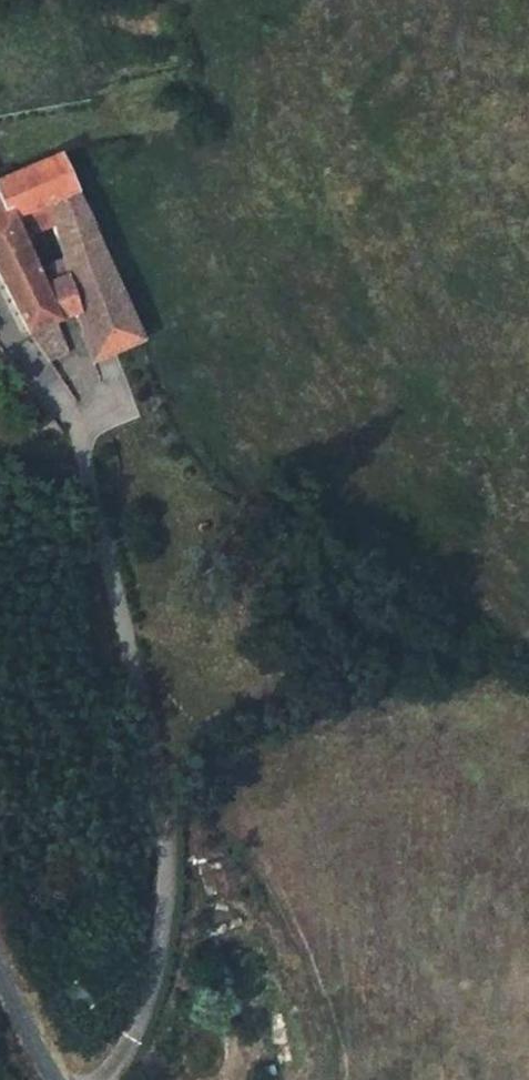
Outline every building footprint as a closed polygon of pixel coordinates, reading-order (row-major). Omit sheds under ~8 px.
[(8,276),(31,321),(81,300),(102,340),(146,321),(58,140),(0,164),(0,260),(8,276)] [(54,374),(40,387),(63,411),(77,398),(54,374)]
